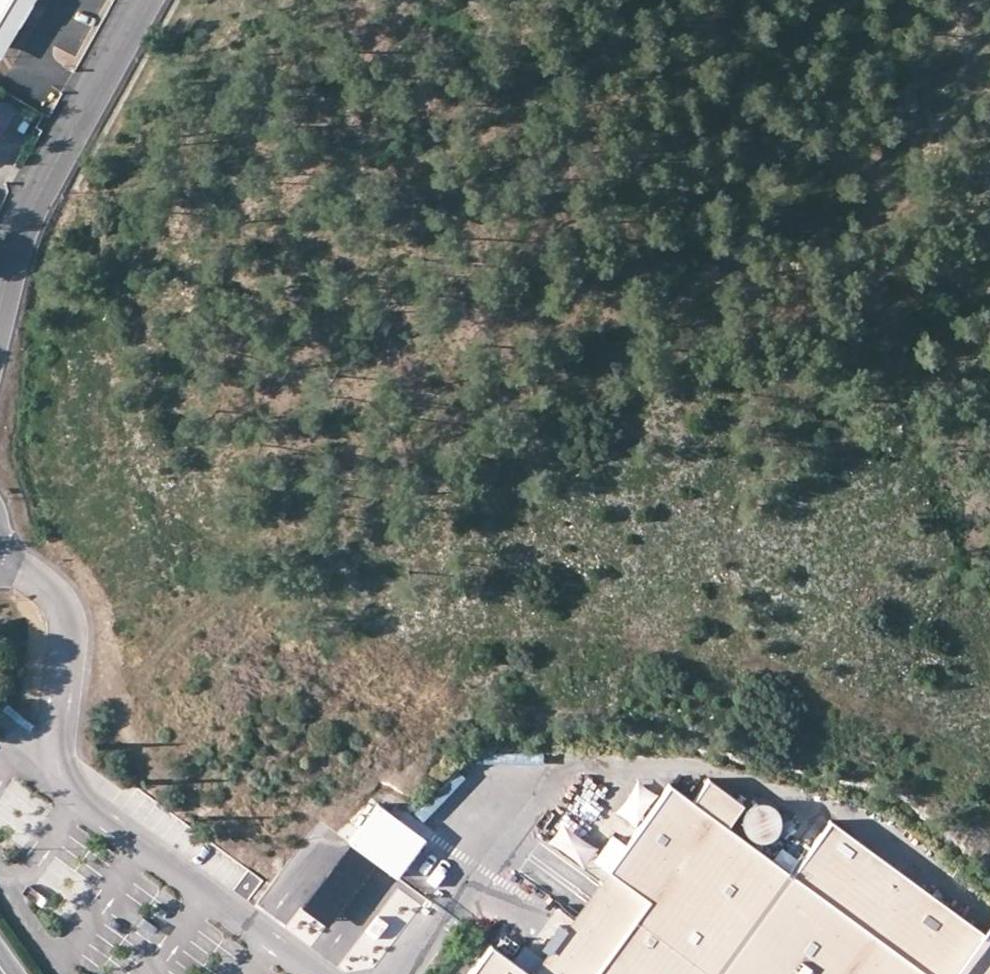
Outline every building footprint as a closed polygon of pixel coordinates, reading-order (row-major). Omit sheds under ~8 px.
[(32,0),(11,0),(0,18),(0,54),(32,0)] [(11,0),(0,0),(0,18),(11,0)] [(633,823),(653,792),(636,781),(616,812),(633,823)] [(830,824),(791,878),(727,831),(743,808),(708,783),(692,805),(669,788),(607,873),(648,902),(595,973),(989,973),(989,941),(830,824)] [(423,836),(376,802),(347,841),(351,845),(376,864),(394,875),(423,836)] [(782,830),(782,826),(782,822),(781,819),(779,815),(776,812),(773,810),(770,808),(766,807),(762,807),(758,807),(755,809),(751,811),(749,813),(746,817),(745,820),(744,824),(744,828),(745,832),(746,835),(748,838),(751,841),(754,843),(758,844),(762,845),(766,845),(770,844),(773,842),(776,840),(779,837),(781,834),(782,830)] [(376,864),(351,845),(303,911),(328,929),(376,864)] [(532,973),(595,973),(648,902),(607,873),(532,973)] [(395,890),(337,969),(346,973),(373,969),(419,907),(395,890)] [(328,929),(303,911),(287,933),(312,951),(328,929)] [(468,973),(526,973),(489,946),(468,973)]
